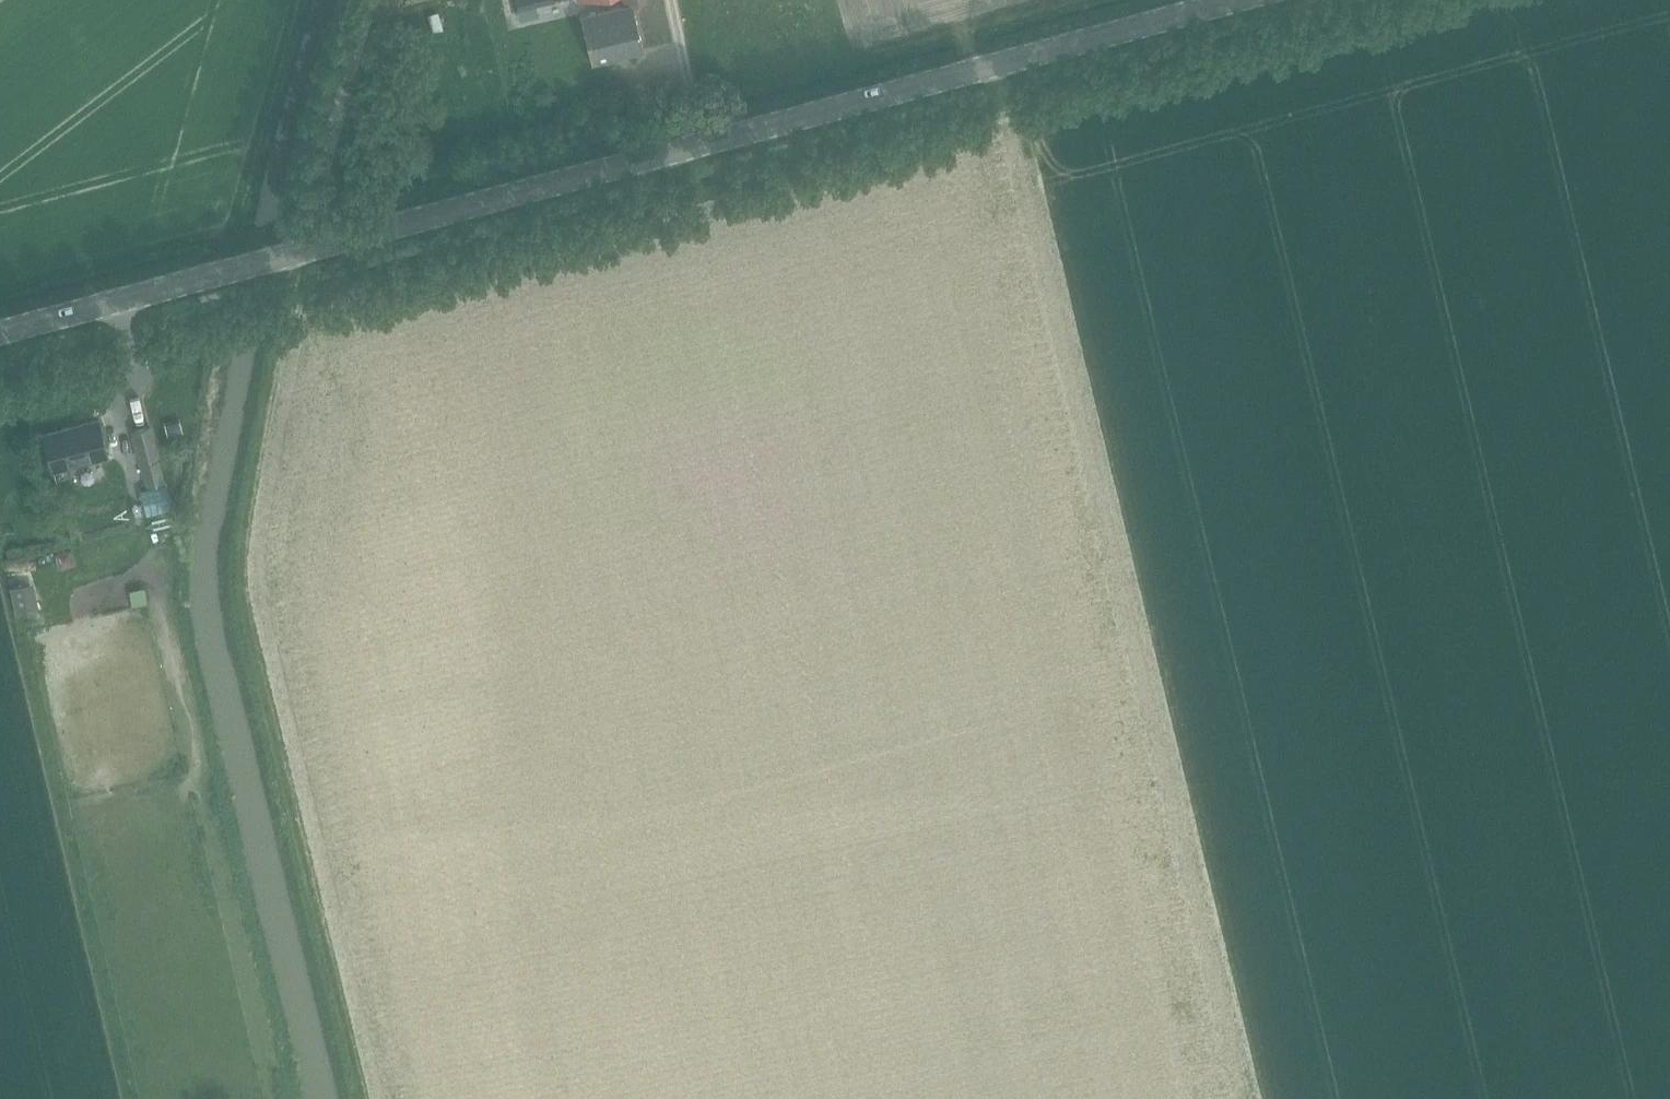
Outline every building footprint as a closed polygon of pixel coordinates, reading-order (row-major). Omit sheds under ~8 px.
[(518,10),(554,3),(553,0),(516,0),(518,10)] [(591,62),(643,49),(632,3),(644,0),(624,0),(625,5),(580,14),(591,62)] [(162,449),(179,445),(171,413),(154,418),(162,449)] [(52,469),(107,454),(98,420),(43,435),(52,469)] [(150,426),(132,430),(140,460),(157,455),(150,426)] [(164,481),(158,460),(141,464),(147,485),(164,481)] [(152,593),(168,591),(166,576),(151,577),(152,593)] [(23,587),(10,590),(15,616),(28,613),(23,587)]
